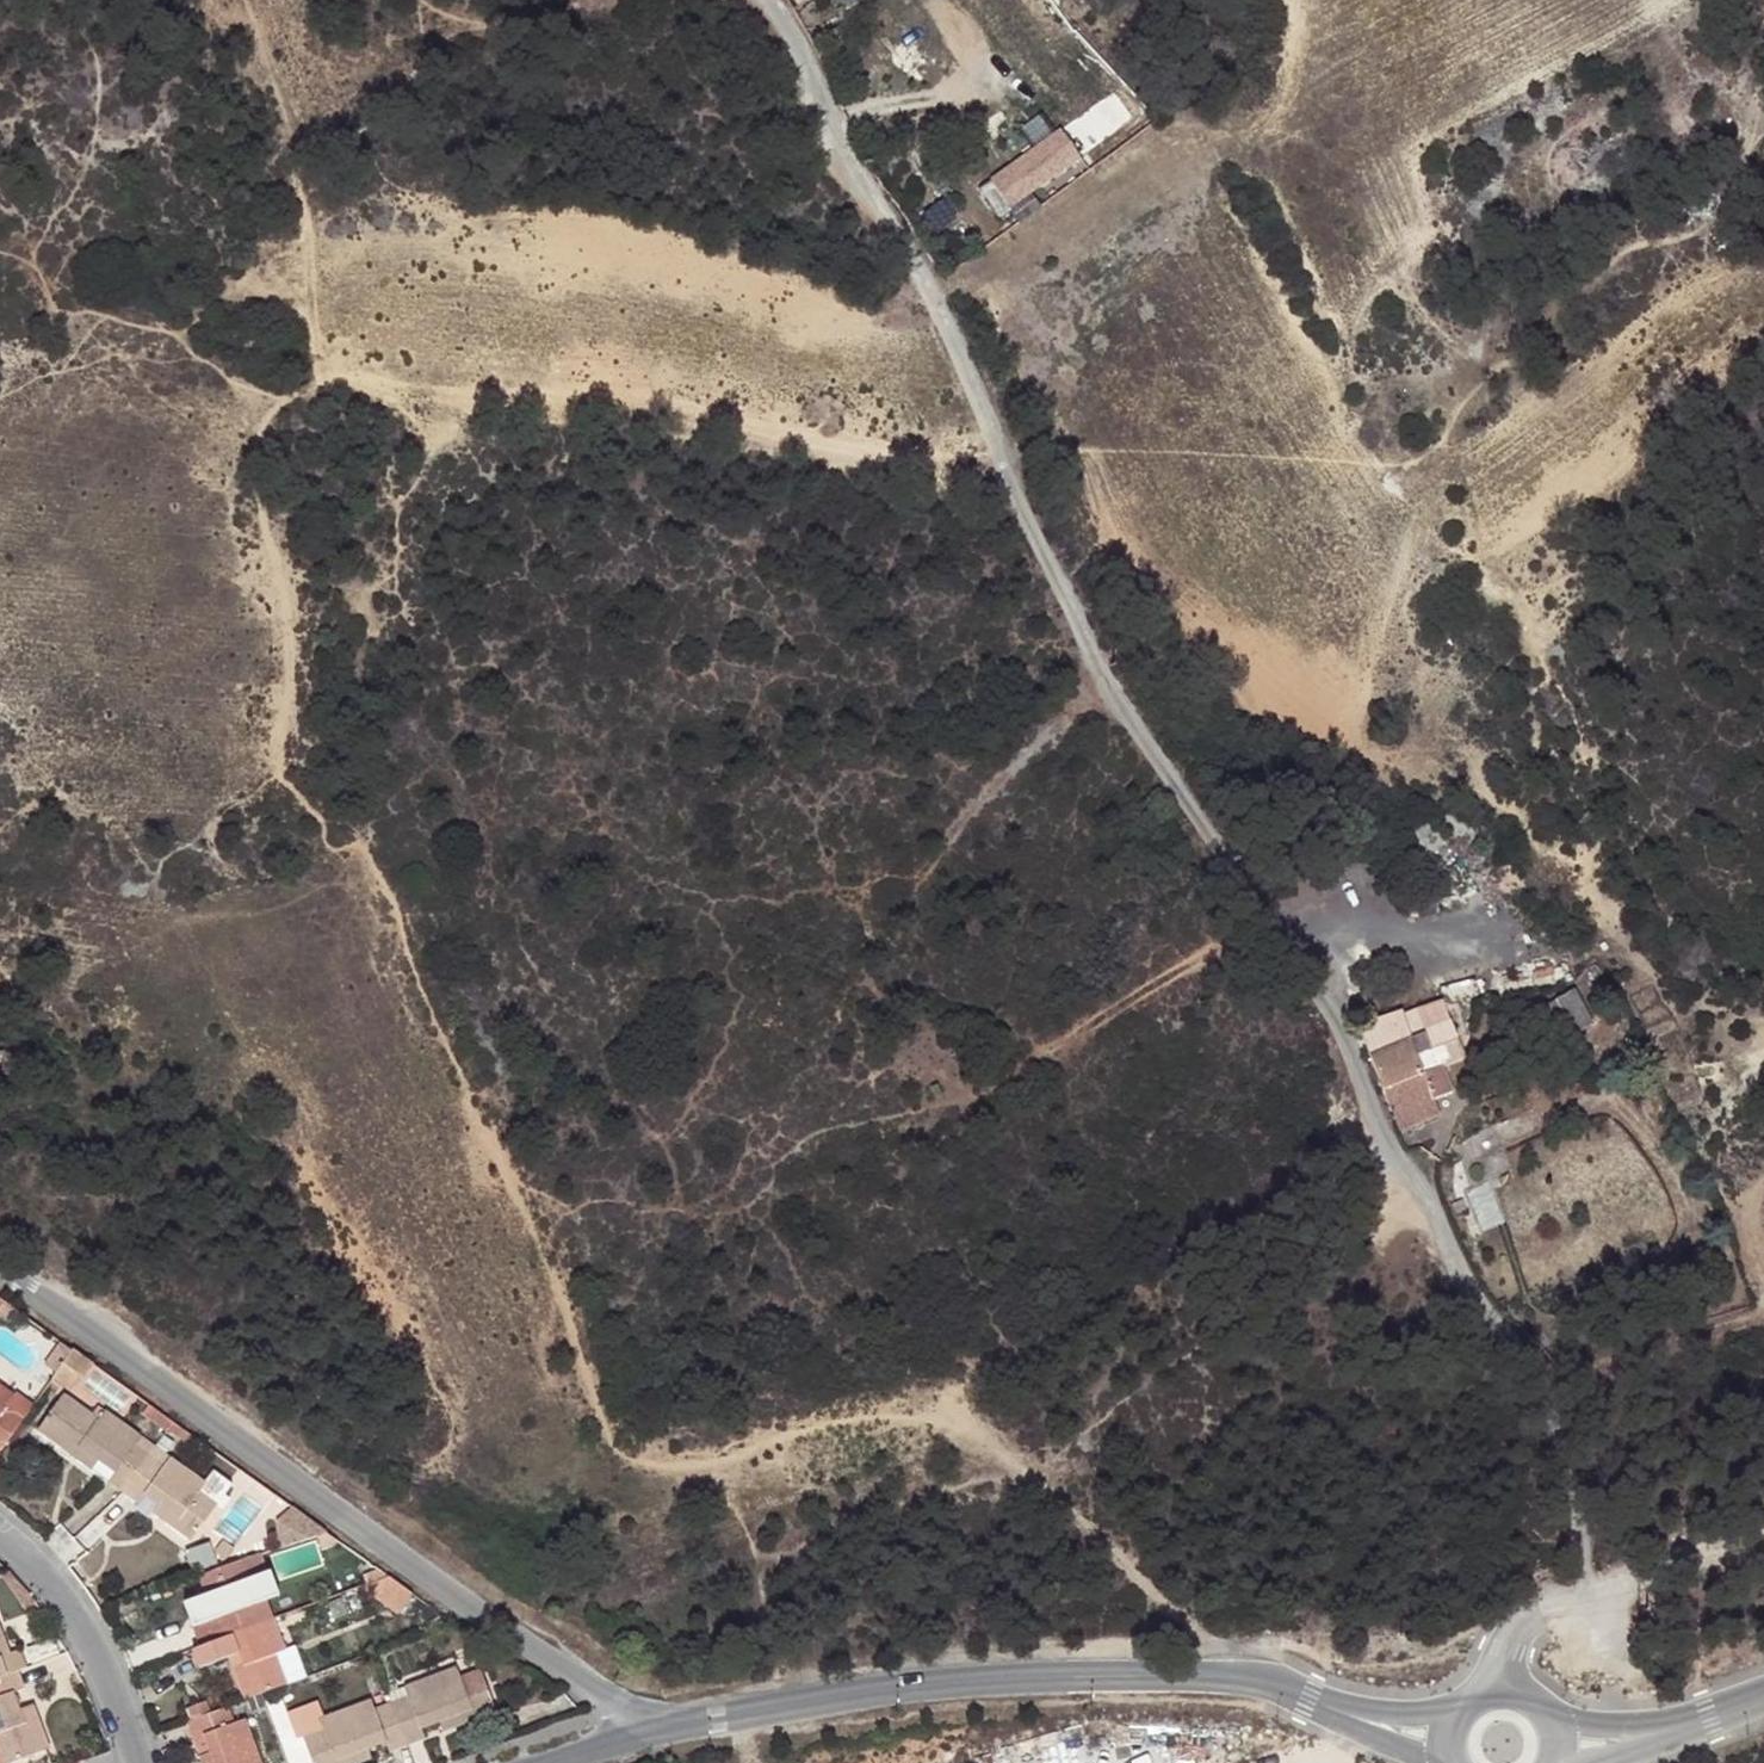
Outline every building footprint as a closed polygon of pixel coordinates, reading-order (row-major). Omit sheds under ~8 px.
[(1079,161),(1058,132),(989,182),(1009,211),(1079,161)] [(1439,1117),(1408,1045),(1370,1061),(1401,1133),(1439,1117)] [(3,1305),(12,1292),(0,1283),(0,1302),(3,1305)] [(12,1292),(3,1305),(16,1314),(25,1302),(12,1292)] [(78,1340),(58,1371),(75,1383),(96,1353),(78,1340)] [(100,1365),(91,1378),(123,1401),(133,1389),(100,1365)] [(4,1450),(9,1441),(31,1410),(13,1397),(19,1389),(0,1376),(0,1447),(4,1450)] [(42,1422),(69,1442),(78,1449),(84,1441),(100,1453),(115,1464),(109,1471),(126,1484),(151,1447),(137,1435),(142,1429),(110,1404),(103,1412),(67,1386),(57,1401),(42,1422)] [(195,1427),(175,1412),(170,1420),(189,1434),(195,1427)] [(84,1441),(78,1449),(109,1471),(115,1464),(100,1453),(84,1441)] [(151,1447),(126,1484),(141,1495),(147,1488),(161,1499),(175,1510),(171,1517),(196,1538),(234,1488),(235,1480),(223,1472),(214,1473),(211,1478),(175,1451),(168,1459),(151,1447)] [(11,1475),(0,1468),(0,1491),(11,1475)] [(241,1493),(215,1527),(233,1542),(260,1507),(241,1493)] [(156,1506),(171,1517),(175,1510),(161,1499),(156,1506)] [(281,1517),(283,1541),(316,1528),(327,1524),(298,1503),(281,1517)] [(327,1524),(316,1528),(322,1541),(340,1534),(327,1524)] [(196,1624),(203,1643),(279,1614),(268,1582),(272,1581),(260,1549),(201,1572),(214,1604),(225,1599),(230,1612),(219,1616),(196,1624)] [(363,1567),(368,1582),(392,1573),(376,1561),(363,1567)] [(368,1582),(366,1582),(401,1609),(416,1590),(392,1573),(368,1582)] [(225,1599),(214,1604),(219,1616),(230,1612),(225,1599)] [(266,1694),(292,1684),(285,1662),(295,1658),(292,1649),(279,1614),(203,1643),(193,1646),(199,1664),(232,1653),(237,1666),(239,1673),(248,1700),(266,1694)] [(8,1648),(0,1628),(0,1627),(0,1652),(8,1648)] [(28,1665),(20,1645),(15,1646),(8,1648),(0,1652),(0,1675),(16,1669),(28,1665)] [(285,1662),(292,1684),(312,1677),(300,1646),(292,1649),(295,1658),(285,1662)] [(405,1684),(409,1695),(394,1700),(405,1731),(409,1743),(425,1738),(423,1734),(421,1727),(432,1724),(459,1715),(462,1724),(494,1713),(493,1709),(479,1671),(459,1677),(455,1667),(405,1684)] [(16,1669),(0,1675),(0,1762),(4,1762),(45,1749),(33,1715),(24,1719),(18,1703),(13,1688),(22,1685),(16,1669)] [(405,1684),(390,1690),(394,1700),(409,1695),(405,1684)] [(405,1731),(394,1700),(376,1707),(372,1696),(323,1714),(321,1715),(323,1720),(324,1725),(302,1733),(302,1734),(312,1762),(348,1762),(345,1754),(368,1745),(387,1738),(391,1749),(409,1743),(405,1731)] [(189,1703),(195,1719),(212,1713),(206,1697),(189,1703)] [(321,1715),(323,1714),(318,1700),(287,1711),(296,1736),(302,1734),(302,1733),(324,1725),(323,1720),(321,1715)] [(28,1701),(18,1703),(24,1719),(33,1715),(28,1701)] [(222,1710),(212,1713),(195,1719),(189,1722),(202,1759),(214,1755),(217,1762),(265,1762),(249,1718),(229,1725),(222,1710)] [(435,1733),(462,1724),(459,1715),(432,1724),(435,1733)] [(368,1745),(345,1754),(348,1762),(351,1762),(372,1756),(368,1745)]
